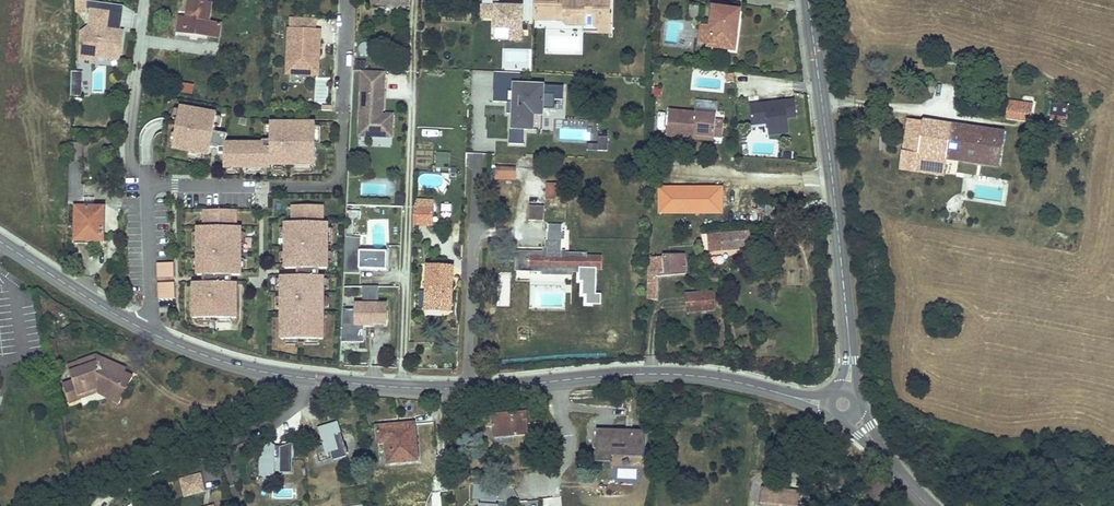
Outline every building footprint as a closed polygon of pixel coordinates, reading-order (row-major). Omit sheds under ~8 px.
[(87,10),(87,1),(76,0),(75,13),(87,13),(87,10)] [(221,24),(209,22),(212,4),(209,3),(210,0),(190,0),(190,1),(188,0),(186,18),(180,17),(178,31),(219,37),(221,24)] [(539,3),(536,3),(536,10),(554,11),(554,20),(563,21),(567,25),(584,25),(584,14),(595,14),(594,26),(602,33),(610,33),(611,14),(608,14),(609,0),(584,0),(585,3),(579,3),(579,0),(539,0),(539,3)] [(121,31),(124,6),(87,1),(87,10),(92,10),(109,12),(107,29),(107,32),(112,32),(112,30),(121,31)] [(698,18),(699,5),(690,4),(689,17),(698,18)] [(521,39),(522,6),(482,5),(482,18),(493,18),(493,27),(511,27),(511,39),(521,39)] [(730,49),(732,34),(737,34),(740,10),(713,7),(711,27),(701,26),(699,42),(708,44),(708,46),(730,49)] [(119,60),(124,31),(121,31),(112,30),(112,32),(107,32),(107,29),(109,12),(92,10),(89,26),(82,32),(81,58),(96,61),(96,57),(97,53),(107,54),(107,58),(119,60)] [(554,20),(554,11),(536,10),(535,20),(554,20)] [(319,73),(321,30),(315,29),(316,20),(290,19),(287,72),(319,73)] [(83,83),(83,72),(72,71),(72,82),(83,83)] [(384,111),(385,72),(362,71),(360,128),(368,128),(368,136),(385,137),(386,128),(393,128),(394,114),(387,114),(386,116),(383,116),(381,114),(381,111),(384,111)] [(564,87),(519,85),(520,74),(494,72),(492,104),(508,105),(507,114),(511,114),(510,143),(524,144),(525,132),(536,133),(537,117),(544,118),(545,109),(554,109),(555,99),(563,99),(564,87)] [(192,91),(193,85),(184,83),(183,92),(192,93),(192,91)] [(82,96),(83,87),(72,87),(71,96),(82,96)] [(1036,101),(1009,96),(1006,117),(1031,121),(1031,119),(1036,101)] [(794,99),(751,104),(753,124),(768,122),(769,134),(791,132),(789,117),(796,116),(794,99)] [(1037,121),(1040,102),(1036,101),(1031,119),(1037,121)] [(1068,116),(1069,105),(1053,104),(1051,115),(1068,116)] [(216,112),(179,105),(171,150),(207,157),(210,148),(217,150),(223,149),(224,143),(226,135),(213,132),(216,112)] [(714,137),(716,120),(716,115),(669,110),(667,137),(675,137),(676,133),(714,137)] [(1068,116),(1051,115),(1050,123),(1067,124),(1068,116)] [(908,119),(897,117),(892,150),(903,152),(908,119)] [(944,175),(946,158),(933,156),(938,123),(908,119),(903,152),(900,169),(944,175)] [(722,137),(724,121),(716,120),(714,137),(722,137)] [(223,149),(217,150),(218,155),(222,155),(223,170),(227,170),(227,173),(236,173),(236,170),(246,170),(246,174),(263,174),(262,171),(270,171),(270,168),(273,168),(274,170),(283,171),(283,168),(293,168),(293,171),(311,170),(311,168),(315,168),(316,144),(321,144),(320,128),(315,128),(315,123),(270,122),(269,127),(266,126),(266,135),(269,136),(269,141),(262,141),(261,143),(224,143),(223,149)] [(946,158),(951,125),(938,123),(933,156),(946,158)] [(999,165),(1004,133),(951,125),(946,158),(999,165)] [(368,136),(368,128),(360,128),(359,136),(368,136)] [(588,151),(607,150),(607,136),(598,136),(598,143),(588,143),(588,151)] [(103,241),(104,208),(94,208),(94,198),(83,198),(83,185),(80,185),(82,164),(82,144),(70,143),(69,204),(77,204),(76,244),(100,244),(100,241),(103,241)] [(450,162),(450,153),(437,153),(436,161),(450,162)] [(515,180),(516,164),(497,163),(496,179),(515,180)] [(556,199),(556,184),(548,184),(547,199),(556,199)] [(324,204),(290,205),(291,223),(283,223),(283,230),(280,230),(280,247),(283,246),(283,255),(280,255),(280,265),(282,265),(282,271),(296,272),(296,277),(281,276),(280,284),(278,284),(278,290),(280,290),(280,300),(277,300),(277,309),(280,309),(280,342),(325,342),(325,310),(328,310),(327,301),(324,301),(324,290),(326,290),(326,282),(323,282),(323,279),(318,279),(317,271),(329,271),(329,265),(332,265),(331,256),(328,256),(328,247),(332,247),(331,232),(329,232),(329,224),(324,224),(324,204)] [(432,224),(433,207),(417,206),(413,206),(413,224),(432,224)] [(544,221),(544,206),(529,206),(529,220),(544,221)] [(236,212),(203,213),(203,230),(195,231),(195,235),(192,235),(192,252),(195,252),(195,260),(193,260),(192,271),(195,271),(195,278),(204,278),(204,285),(191,285),(191,321),(237,321),(236,287),(230,287),(230,279),(242,278),(243,269),(245,269),(245,260),(241,260),(241,251),(245,251),(245,236),(242,236),(241,232),(237,232),(236,212)] [(587,269),(587,256),(577,255),(562,254),(562,240),(565,240),(565,233),(563,233),(563,225),(548,225),(548,240),(545,240),(545,248),(547,248),(547,253),(545,253),(537,253),(537,254),(532,254),(532,255),(529,255),(529,259),(527,259),(527,260),(529,260),(529,267),(536,267),(536,271),(544,271),(543,274),(571,274),(572,271),(580,271),(580,269),(587,269)] [(752,247),(751,233),(702,236),(703,246),(704,251),(752,247)] [(360,251),(360,239),(345,238),(345,273),(359,273),(359,269),(368,269),(368,270),(386,271),(387,252),(360,251)] [(529,267),(529,260),(527,260),(527,259),(529,259),(529,255),(532,255),(532,254),(537,254),(537,253),(522,253),(522,270),(536,271),(536,267),(529,267)] [(685,274),(684,255),(670,256),(654,257),(651,257),(651,255),(650,255),(650,257),(649,257),(648,277),(648,300),(657,300),(657,277),(685,274)] [(173,262),(157,262),(157,279),(174,279),(173,262)] [(452,288),(453,267),(427,266),(425,310),(446,311),(447,288),(452,288)] [(157,278),(157,298),(174,298),(173,278),(157,278)] [(386,323),(386,304),(379,304),(379,288),(364,288),(364,304),(356,304),(356,310),(344,310),(344,341),(364,340),(364,325),(367,325),(367,323),(386,323)] [(712,310),(710,292),(686,294),(688,312),(712,310)] [(507,308),(503,303),(498,308),(505,314),(508,312),(505,309),(507,308)] [(73,381),(63,385),(70,403),(80,400),(79,394),(97,389),(117,399),(124,389),(127,390),(133,378),(121,371),(116,371),(113,376),(110,374),(108,369),(103,370),(98,355),(78,362),(81,369),(70,372),(73,381)] [(79,394),(80,400),(96,393),(115,404),(117,399),(97,389),(79,394)] [(527,413),(492,416),(494,436),(529,435),(527,413)] [(343,448),(337,422),(317,428),(319,437),(319,443),(321,446),(313,448),(318,463),(331,460),(332,463),(347,459),(346,456),(349,455),(346,448),(343,448)] [(414,422),(374,425),(376,445),(386,444),(389,464),(417,461),(414,422)] [(643,459),(644,429),(596,428),(595,461),(623,461),(623,459),(643,459)] [(277,445),(271,440),(267,446),(265,451),(263,457),(263,465),(265,474),(280,475),(280,470),(297,471),(296,457),(295,451),(294,441),(284,446),(277,445)] [(204,494),(200,477),(180,482),(185,499),(204,494)] [(481,499),(482,484),(474,483),(472,498),(481,499)] [(497,500),(498,485),(482,484),(481,499),(497,500)] [(758,505),(795,505),(797,494),(760,490),(758,505)]
